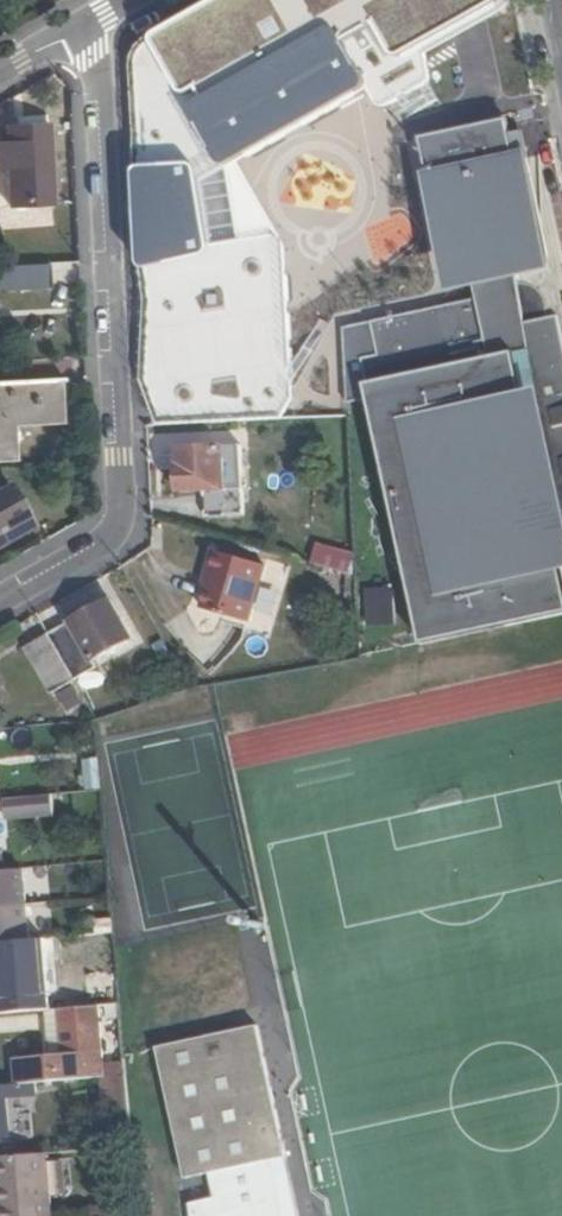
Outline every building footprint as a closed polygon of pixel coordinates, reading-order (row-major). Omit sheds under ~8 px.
[(158,425),(284,418),(297,393),(287,237),(239,164),(509,2),(508,0),(211,0),(129,47),(144,379),(158,425)] [(344,324),(347,407),(369,403),(423,647),(561,616),(561,578),(560,569),(561,569),(561,338),(558,320),(545,323),(545,319),(546,316),(546,314),(545,310),(545,307),(543,303),(541,300),(540,297),(538,295),(535,293),(532,290),(529,289),(525,287),(520,286),(518,260),(532,258),(530,160),(514,163),(512,154),(519,153),(514,121),(426,136),(432,168),(439,167),(441,176),(433,178),(450,273),(472,268),(478,298),(344,324)] [(6,143),(0,144),(0,166),(7,166),(9,205),(49,203),(46,127),(5,128),(6,143)] [(310,184),(313,251),(342,250),(339,183),(310,184)] [(47,264),(7,266),(0,267),(0,291),(48,289),(47,264)] [(12,457),(10,421),(59,419),(57,379),(0,383),(0,458),(12,457)] [(181,491),(202,490),(225,489),(224,448),(180,449),(181,491)] [(0,488),(0,540),(28,523),(6,485),(0,488)] [(243,515),(243,489),(225,489),(202,490),(202,516),(243,515)] [(318,543),(312,563),(349,573),(355,553),(318,543)] [(263,565),(213,551),(207,573),(214,575),(204,611),(247,623),(263,565)] [(357,617),(356,590),(330,590),(332,618),(357,617)] [(109,600),(47,635),(72,679),(93,667),(90,662),(131,638),(109,600)] [(52,692),(73,680),(72,679),(47,635),(25,647),(52,692)] [(76,685),(58,694),(67,715),(86,706),(76,685)] [(51,797),(2,801),(3,820),(52,816),(51,797)] [(28,942),(25,906),(23,870),(3,872),(0,872),(0,945),(28,942)] [(44,941),(28,942),(0,945),(0,997),(0,999),(48,996),(44,941)] [(84,972),(87,1008),(96,1007),(120,1005),(117,969),(84,972)] [(98,1022),(96,1007),(87,1008),(61,1010),(63,1025),(66,1056),(46,1058),(13,1061),(16,1085),(100,1078),(101,1077),(100,1060),(98,1022)] [(43,1012),(46,1058),(66,1056),(63,1025),(61,1010),(43,1012)] [(156,1048),(185,1180),(286,1158),(258,1026),(156,1048)] [(124,1058),(100,1060),(101,1077),(126,1075),(124,1058)] [(101,1099),(113,1099),(127,1098),(126,1075),(101,1077),(100,1078),(101,1099)] [(6,1086),(0,1086),(0,1144),(11,1143),(6,1086)] [(44,1154),(0,1158),(0,1215),(49,1215),(44,1154)] [(318,1207),(309,1170),(284,1176),(292,1213),(318,1207)] [(175,1215),(221,1215),(218,1203),(174,1211),(175,1215)]
